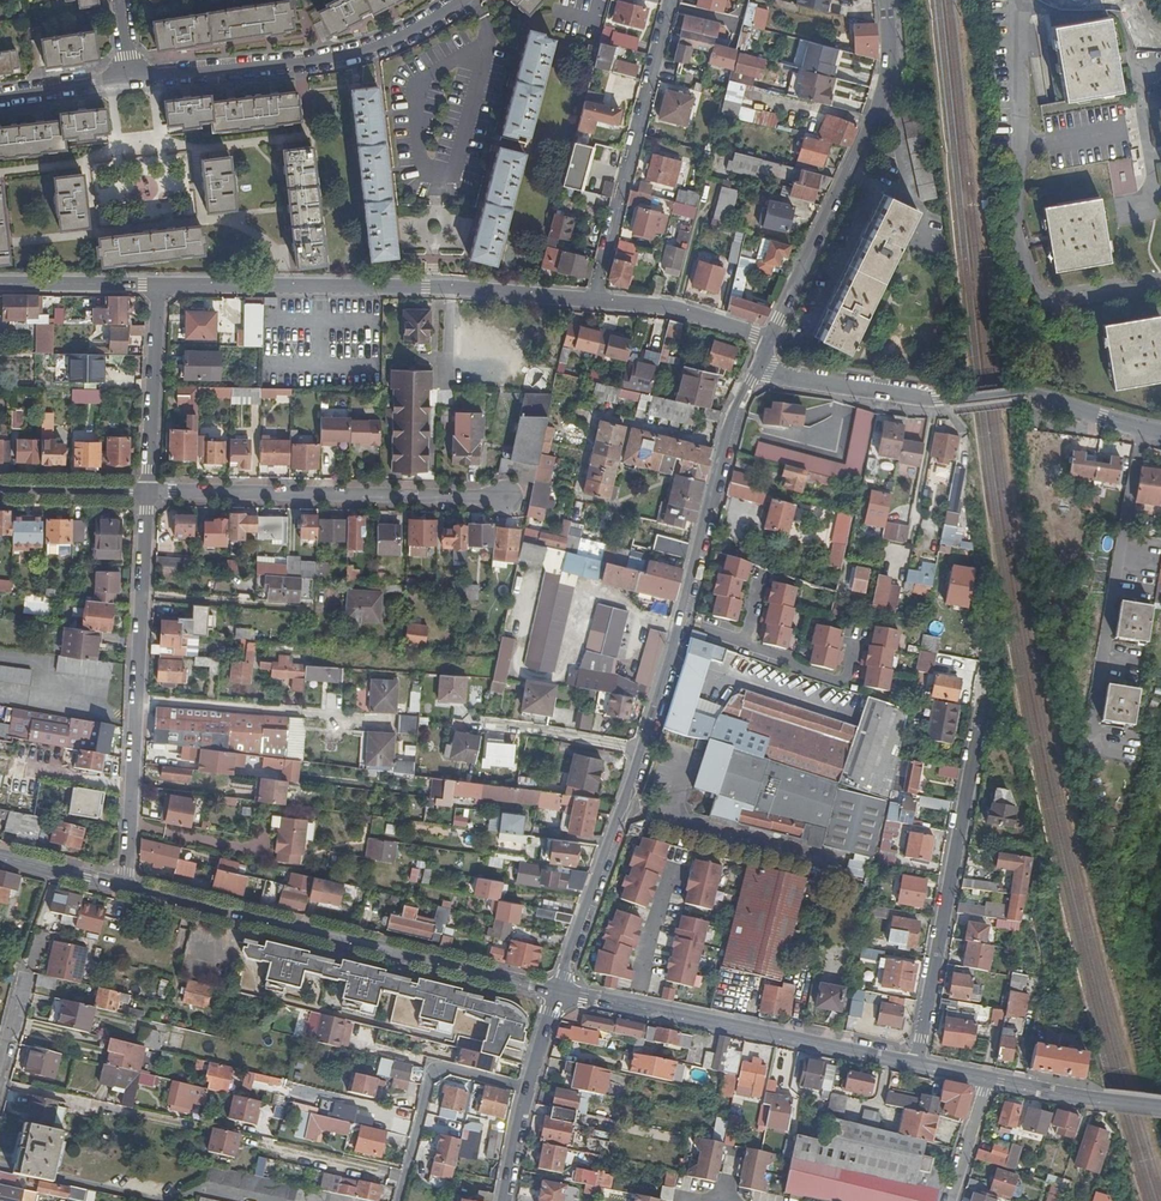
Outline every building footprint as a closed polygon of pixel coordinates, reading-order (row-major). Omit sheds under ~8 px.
[(82,9),(107,6),(106,2),(100,3),(99,0),(80,0),(82,9)] [(306,11),(304,0),(156,23),(160,51),(175,49),(176,50),(184,49),(197,47),(197,46),(223,42),(267,35),(273,34),(273,36),(287,34),(286,32),(296,30),(294,20),(297,19),(296,12),(306,11)] [(317,9),(331,36),(337,33),(338,35),(349,29),(348,27),(401,0),(339,0),(328,6),(327,4),(317,9)] [(530,16),(544,0),(512,0),(530,16)] [(698,8),(708,10),(720,13),(723,14),(725,4),(710,0),(700,0),(698,8)] [(798,5),(827,13),(830,0),(800,0),(798,5)] [(634,6),(625,4),(620,2),(615,22),(645,30),(650,10),(634,6)] [(760,24),(766,26),(770,11),(763,10),(760,24)] [(686,17),(682,30),(716,38),(720,25),(686,17)] [(1065,103),(1122,91),(1117,67),(1111,68),(1108,54),(1114,53),(1107,17),(1051,28),(1065,103)] [(855,20),(857,55),(878,61),(877,25),(855,20)] [(1151,34),(1160,43),(1160,23),(1160,22),(1151,34)] [(43,34),(42,28),(29,30),(31,42),(36,41),(35,35),(43,34)] [(713,53),(716,38),(682,30),(674,62),(683,64),(688,62),(691,48),(713,53)] [(544,35),(530,31),(522,61),(510,108),(503,134),(517,138),(518,134),(530,138),(555,41),(543,38),(544,35)] [(96,33),(43,41),(48,69),(63,67),(63,68),(85,65),(85,63),(100,61),(96,33)] [(601,43),(612,46),(612,45),(638,52),(641,41),(615,34),(614,36),(604,33),(601,43)] [(809,43),(800,41),(794,68),(802,70),(809,43)] [(839,51),(809,43),(802,70),(832,78),(833,78),(836,67),(834,66),(839,51)] [(595,68),(632,78),(634,69),(614,64),(615,58),(610,57),(612,47),(601,44),(599,49),(597,60),(595,68)] [(597,60),(599,49),(590,47),(587,57),(597,60)] [(4,76),(21,74),(18,52),(0,54),(0,77),(4,76)] [(1117,67),(1114,53),(1108,54),(1111,68),(1117,67)] [(737,55),(730,81),(747,85),(750,86),(752,77),(762,79),(763,79),(768,61),(742,54),(741,56),(737,55)] [(802,84),(799,98),(829,106),(832,94),(829,94),(831,88),(829,88),(832,78),(802,70),(799,83),(802,84)] [(750,86),(760,88),(762,79),(752,77),(750,86)] [(730,81),(727,93),(725,101),(742,105),(747,85),(730,81)] [(379,88),(353,90),(372,261),(398,258),(395,225),(388,169),(382,113),(379,88)] [(589,90),(579,129),(593,133),(596,119),(618,125),(621,111),(603,106),(604,103),(594,101),(596,92),(589,90)] [(687,126),(693,99),(668,92),(661,119),(687,126)] [(303,122),(299,93),(213,104),(212,97),(167,103),(171,127),(185,126),(185,130),(215,126),(216,133),(240,130),(241,132),(278,127),(278,125),(303,122)] [(742,105),(725,101),(721,116),(762,126),(765,115),(754,112),(753,116),(740,112),(741,109),(742,105)] [(1042,114),(1061,109),(1058,101),(1040,106),(1042,114)] [(924,204),(940,201),(920,106),(916,107),(904,109),(924,204)] [(111,134),(107,110),(62,115),(63,122),(0,129),(0,159),(5,158),(6,160),(43,155),(43,153),(68,151),(67,139),(79,138),(80,142),(96,140),(96,136),(111,134)] [(830,143),(850,148),(858,127),(829,116),(819,140),(830,143)] [(796,169),(821,175),(830,143),(819,140),(806,137),(796,169)] [(595,147),(574,142),(562,185),(584,190),(595,147)] [(285,152),(298,269),(327,266),(314,148),(304,150),(304,146),(295,147),(295,151),(285,152)] [(525,155),(499,148),(492,174),(478,231),(470,259),(496,266),(525,155)] [(233,173),(231,151),(212,153),(213,161),(204,162),(209,214),(237,211),(236,195),(237,195),(235,173),(233,173)] [(796,169),(736,154),(732,172),(779,183),(780,178),(791,181),(792,178),(800,180),(800,183),(795,182),(791,198),(814,204),(819,188),(829,190),(835,178),(821,175),(796,169)] [(683,163),(654,155),(648,181),(676,188),(683,163)] [(1131,157),(1108,161),(1114,196),(1138,192),(1131,157)] [(85,176),(57,179),(58,195),(57,195),(59,216),(61,216),(63,232),(91,229),(85,176)] [(644,185),(641,194),(644,195),(656,198),(658,189),(644,185)] [(12,265),(3,186),(0,186),(0,266),(12,265)] [(723,188),(714,220),(730,224),(739,192),(723,188)] [(641,194),(633,192),(629,205),(641,208),(644,195),(641,194)] [(670,195),(668,201),(675,202),(698,209),(701,196),(689,193),(687,198),(679,196),(679,198),(670,195)] [(595,204),(610,207),(612,199),(608,198),(597,195),(595,204)] [(829,309),(815,337),(820,340),(819,343),(834,351),(836,348),(849,354),(853,348),(855,349),(857,345),(855,344),(920,213),(886,195),(866,235),(871,237),(869,241),(864,239),(831,305),(836,308),(834,312),(829,309)] [(990,198),(982,199),(984,214),(991,213),(990,198)] [(1043,208),(1048,236),(1052,235),(1054,242),(1049,243),(1053,272),(1111,262),(1100,198),(1043,208)] [(675,202),(673,213),(695,219),(698,209),(675,202)] [(795,208),(771,202),(768,212),(764,211),(762,219),(766,220),(764,226),(789,232),(795,208)] [(654,238),(656,230),(660,215),(660,214),(641,210),(634,234),(654,238)] [(660,215),(656,230),(662,232),(666,217),(660,215)] [(556,217),(543,269),(584,279),(588,265),(589,260),(556,251),(559,238),(570,241),(575,223),(556,217)] [(730,224),(714,220),(713,226),(729,230),(730,224)] [(103,258),(104,269),(206,256),(205,246),(208,245),(207,235),(203,236),(202,227),(100,240),(101,249),(98,249),(99,259),(103,258)] [(678,243),(688,246),(691,234),(681,231),(678,243)] [(755,272),(772,277),(775,267),(780,268),(783,257),(788,258),(791,245),(771,240),(765,264),(758,262),(755,272)] [(611,280),(615,286),(627,289),(628,288),(631,289),(633,278),(631,277),(633,266),(636,267),(637,263),(634,263),(638,248),(621,243),(611,280)] [(729,264),(738,266),(743,246),(734,244),(729,264)] [(663,267),(681,271),(686,249),(684,248),(683,251),(668,247),(663,267)] [(694,287),(717,294),(725,270),(718,268),(719,265),(715,264),(714,267),(701,263),(694,287)] [(584,279),(591,280),(594,267),(588,265),(584,279)] [(738,268),(727,312),(764,325),(772,308),(739,299),(745,270),(738,268)] [(28,297),(5,297),(4,319),(19,319),(19,322),(23,323),(23,329),(31,329),(31,325),(27,325),(28,297)] [(27,325),(31,325),(39,326),(49,326),(49,321),(49,317),(38,317),(38,311),(38,305),(38,298),(28,297),(27,325)] [(130,298),(107,298),(107,312),(105,312),(105,310),(95,310),(95,326),(129,326),(130,313),(129,308),(130,298)] [(249,305),(247,305),(247,340),(241,340),(241,347),(264,348),(264,306),(265,299),(249,299),(249,305)] [(49,326),(55,326),(64,326),(65,311),(56,311),(56,320),(49,321),(49,326)] [(432,312),(404,311),(404,325),(406,325),(405,344),(430,345),(430,325),(432,325),(432,312)] [(188,330),(188,339),(217,340),(218,314),(189,313),(188,330)] [(1103,327),(1115,392),(1160,384),(1160,316),(1103,327)] [(680,340),(684,325),(671,321),(664,349),(670,351),(673,339),(680,340)] [(588,330),(569,325),(564,346),(597,354),(603,330),(594,328),(593,331),(588,330)] [(39,326),(38,337),(55,337),(55,326),(49,326),(39,326)] [(145,337),(146,327),(131,327),(131,336),(145,337)] [(129,329),(113,329),(112,349),(98,348),(98,354),(111,355),(111,354),(127,355),(128,346),(128,340),(129,329)] [(603,330),(597,354),(596,358),(605,360),(607,356),(628,362),(634,341),(621,338),(612,336),(613,332),(603,329),(603,330)] [(38,337),(38,354),(54,355),(55,337),(38,337)] [(705,372),(715,374),(725,376),(727,370),(731,371),(738,349),(715,343),(705,372)] [(666,364),(670,351),(664,349),(661,362),(666,364)] [(199,380),(211,381),(211,368),(221,368),(222,354),(187,353),(186,380),(188,380),(188,379),(199,379),(199,380)] [(71,355),(71,382),(105,383),(105,372),(101,372),(102,356),(71,355)] [(651,395),(658,368),(636,362),(633,374),(632,378),(626,377),(623,388),(651,395)] [(701,407),(706,408),(715,374),(705,372),(685,367),(677,402),(689,404),(701,407)] [(211,368),(211,381),(221,381),(221,368),(211,368)] [(434,372),(392,371),(392,390),(395,390),(395,400),(388,400),(387,427),(394,427),(393,473),(404,473),(404,476),(417,476),(418,473),(429,474),(430,391),(433,391),(434,372)] [(610,386),(597,384),(593,402),(605,405),(606,401),(610,386)] [(621,396),(622,389),(621,389),(610,386),(606,401),(618,405),(621,396)] [(200,388),(180,388),(180,406),(186,406),(186,417),(190,417),(190,433),(173,432),(171,459),(196,461),(198,417),(199,417),(200,388)] [(263,406),(263,390),(233,389),(233,396),(233,398),(252,398),(252,406),(263,406)] [(640,401),(642,394),(622,389),(621,396),(640,401)] [(278,396),(278,390),(263,390),(263,399),(278,399),(278,396)] [(104,391),(74,391),(74,403),(103,403),(104,391)] [(547,427),(553,395),(526,394),(513,461),(503,459),(500,474),(501,474),(507,473),(513,474),(519,476),(525,480),(535,485),(536,483),(538,468),(541,455),(544,442),(547,427)] [(650,410),(654,397),(642,394),(640,401),(639,408),(650,410)] [(660,418),(665,399),(654,397),(650,410),(649,416),(660,418)] [(233,406),(252,406),(252,398),(233,398),(233,406)] [(672,421),(677,402),(665,399),(660,418),(672,421)] [(684,421),(689,404),(677,402),(672,421),(683,424),(684,421)] [(696,424),(701,407),(689,404),(684,421),(696,424)] [(650,410),(639,408),(637,413),(649,416),(650,410)] [(722,412),(706,408),(704,418),(720,422),(722,414),(722,412)] [(846,467),(743,440),(738,455),(786,468),(833,480),(834,481),(859,487),(874,414),(858,409),(846,467)] [(806,417),(775,409),(774,416),(767,414),(763,428),(786,434),(787,430),(801,434),(806,417)] [(24,412),(14,411),(13,430),(23,430),(24,412)] [(55,414),(43,414),(43,427),(54,427),(55,414)] [(484,416),(458,415),(457,437),(454,437),(453,465),(481,466),(482,449),(481,449),(481,439),(484,439),(484,416)] [(903,443),(907,419),(895,418),(893,427),(886,426),(879,457),(899,461),(903,443)] [(351,419),(322,419),(322,447),(331,447),(332,442),(338,442),(350,443),(351,421),(351,419)] [(382,422),(351,421),(350,443),(350,444),(361,443),(368,444),(371,447),(379,447),(381,444),(382,422)] [(609,444),(613,425),(601,422),(597,441),(609,444)] [(119,423),(103,423),(103,432),(119,432),(119,423)] [(626,428),(613,425),(609,444),(621,447),(626,428)] [(54,427),(43,427),(42,463),(43,463),(46,466),(52,467),(54,465),(54,464),(65,464),(66,446),(56,446),(56,442),(54,442),(54,427)] [(557,429),(547,427),(544,442),(554,445),(557,429)] [(641,449),(645,433),(632,430),(629,446),(641,449)] [(656,436),(645,433),(641,449),(652,452),(656,436)] [(103,442),(102,471),(111,471),(111,465),(131,465),(131,440),(130,440),(130,436),(112,436),(112,439),(109,439),(109,442),(103,442)] [(667,439),(656,436),(652,452),(663,455),(667,439)] [(957,463),(961,441),(935,436),(931,458),(957,463)] [(199,437),(199,457),(205,457),(205,463),(205,470),(223,471),(224,469),(224,464),(225,464),(232,464),(232,461),(232,444),(226,444),(208,443),(208,437),(199,437)] [(679,442),(667,439),(663,455),(675,458),(679,442)] [(621,447),(609,444),(597,441),(594,454),(606,457),(618,460),(621,447)] [(12,464),(13,442),(0,442),(0,459),(4,459),(4,464),(12,464)] [(40,443),(19,442),(19,463),(39,463),(40,443)] [(238,442),(232,442),(232,444),(232,461),(240,461),(240,466),(240,469),(251,469),(251,442),(250,442),(238,442)] [(264,442),(262,442),(261,465),(291,465),(291,443),(271,442),(264,442)] [(554,445),(544,442),(541,455),(552,458),(554,445)] [(682,454),(685,443),(679,442),(675,458),(681,459),(682,454)] [(694,457),(697,447),(685,443),(682,454),(694,457)] [(924,447),(903,443),(899,461),(898,465),(920,469),(924,447)] [(101,445),(77,444),(76,467),(101,468),(101,445)] [(320,469),(320,447),(294,446),(293,469),(320,469)] [(636,465),(641,449),(629,446),(625,462),(636,465)] [(710,461),(713,450),(697,447),(694,457),(710,461)] [(652,452),(641,449),(636,465),(648,468),(652,452)] [(663,455),(652,452),(648,468),(659,471),(663,455)] [(606,457),(594,454),(590,468),(603,470),(606,457)] [(708,472),(710,461),(694,457),(682,454),(681,459),(679,463),(682,465),(708,472)] [(1118,485),(1122,461),(1111,459),(1109,468),(1083,464),(1085,456),(1073,454),(1069,479),(1118,485)] [(553,472),(556,459),(552,458),(541,455),(538,468),(550,471),(553,472)] [(675,458),(663,455),(659,471),(671,474),(675,458)] [(615,474),(618,460),(606,457),(603,470),(615,474)] [(878,462),(869,460),(866,476),(875,477),(878,462)] [(705,483),(708,472),(682,465),(682,467),(680,476),(705,483)] [(547,485),(550,471),(538,468),(536,483),(547,485)] [(603,470),(590,468),(588,480),(600,483),(603,470)] [(833,487),(834,481),(833,480),(786,468),(784,478),(788,479),(785,490),(802,494),(807,477),(810,478),(809,481),(833,487)] [(613,486),(615,474),(603,470),(600,483),(613,486)] [(958,503),(964,472),(955,470),(941,546),(951,548),(966,550),(968,544),(961,543),(954,542),(955,535),(959,517),(952,515),(953,511),(954,509),(956,503),(958,503)] [(1142,470),(1136,504),(1160,507),(1160,503),(1160,473),(1142,470)] [(756,479),(734,473),(730,484),(753,491),(756,479)] [(705,483),(680,476),(677,475),(674,486),(703,493),(705,483)] [(600,483),(588,480),(584,495),(597,498),(600,483)] [(893,495),(895,482),(890,482),(889,484),(888,484),(886,493),(893,495)] [(548,501),(551,487),(547,485),(536,483),(535,485),(531,506),(547,510),(553,511),(555,512),(557,503),(548,501)] [(609,501),(613,486),(600,483),(597,498),(609,501)] [(753,491),(730,484),(728,496),(765,506),(766,503),(768,494),(753,491)] [(620,488),(613,486),(609,501),(613,502),(617,500),(620,488)] [(703,493),(674,486),(672,495),(700,503),(703,493)] [(772,505),(774,496),(768,494),(766,503),(772,505)] [(865,526),(886,531),(892,498),(872,494),(865,526)] [(700,503),(672,495),(670,505),(698,512),(700,503)] [(1099,498),(1085,496),(1083,511),(1097,513),(1099,498)] [(796,508),(773,501),(765,531),(788,537),(796,508)] [(665,525),(670,505),(664,504),(659,523),(665,525)] [(698,512),(670,505),(665,525),(681,529),(683,520),(695,523),(698,512)] [(547,510),(531,506),(529,515),(529,518),(544,522),(547,510)] [(0,513),(0,535),(10,535),(10,526),(14,526),(14,519),(14,514),(10,514),(10,513),(0,513)] [(849,539),(853,516),(840,513),(836,535),(849,539)] [(259,520),(259,518),(246,517),(246,515),(232,515),(232,540),(245,540),(245,532),(252,532),(251,535),(259,535),(259,520)] [(319,539),(320,517),(302,516),(302,539),(303,539),(302,542),(308,542),(308,539),(319,539)] [(196,540),(196,518),(177,517),(177,540),(196,540)] [(25,519),(14,519),(14,526),(14,550),(43,550),(44,518),(33,519),(33,520),(25,520),(25,519)] [(228,547),(229,521),(226,521),(225,519),(220,519),(218,521),(216,521),(216,525),(206,524),(206,546),(228,547)] [(365,519),(349,519),(348,558),(353,558),(354,550),(362,550),(362,537),(365,537),(366,528),(365,528),(365,519)] [(273,544),(289,544),(289,520),(259,520),(259,535),(259,540),(274,540),(273,544)] [(73,522),(49,521),(48,544),(72,544),(73,522)] [(332,522),(322,521),(321,542),(346,542),(346,522),(336,522),(332,522)] [(437,522),(411,521),(410,555),(427,555),(428,546),(437,546),(437,522)] [(122,523),(98,522),(96,558),(119,559),(120,550),(121,550),(122,523)] [(495,525),(471,525),(470,546),(495,546),(495,525)] [(394,527),(379,527),(378,554),(401,554),(401,527),(394,527)] [(466,527),(455,527),(455,530),(444,530),(444,545),(455,545),(455,549),(455,562),(468,562),(468,549),(466,549),(466,527)] [(566,553),(571,529),(565,527),(562,539),(526,530),(524,542),(566,553)] [(899,527),(896,543),(905,545),(906,543),(907,543),(910,528),(899,527)] [(571,528),(571,529),(566,553),(578,556),(582,539),(584,532),(571,528)] [(522,531),(497,529),(493,568),(508,569),(509,562),(517,563),(522,531)] [(684,558),(688,543),(657,535),(653,550),(684,558)] [(607,546),(582,539),(578,556),(603,563),(606,550),(607,546)] [(566,553),(524,542),(521,557),(544,563),(548,572),(526,670),(555,677),(577,577),(636,591),(640,572),(628,569),(615,566),(603,563),(578,556),(566,553)] [(951,548),(941,546),(939,554),(949,556),(951,548)] [(628,569),(632,552),(619,549),(618,552),(615,566),(628,569)] [(615,566),(618,552),(606,550),(603,563),(615,566)] [(753,576),(757,567),(729,557),(724,577),(719,576),(714,597),(718,598),(713,618),(736,624),(739,612),(744,613),(746,604),(742,603),(744,595),(740,594),(743,583),(747,584),(749,575),(753,576)] [(158,558),(157,568),(164,568),(177,569),(195,571),(195,561),(187,561),(158,558)] [(288,567),(288,561),(258,559),(258,565),(288,567)] [(301,572),(301,563),(301,562),(298,559),(288,559),(288,561),(288,567),(288,578),(303,579),(303,572),(301,572)] [(681,583),(684,571),(650,560),(647,574),(681,583)] [(228,573),(247,575),(247,569),(240,569),(240,564),(228,563),(228,565),(228,573)] [(318,580),(318,564),(301,563),(301,572),(303,572),(303,579),(318,580)] [(220,564),(220,573),(228,573),(228,565),(220,564)] [(318,580),(330,581),(330,564),(318,564),(318,580)] [(258,576),(262,576),(288,578),(288,567),(258,565),(258,576)] [(388,566),(379,566),(378,584),(387,585),(388,566)] [(177,569),(164,568),(163,575),(176,576),(177,569)] [(975,573),(953,569),(946,601),(969,605),(975,573)] [(869,584),(871,573),(858,570),(853,592),(867,595),(868,588),(871,588),(872,585),(869,584)] [(933,589),(935,576),(910,571),(907,584),(933,589)] [(640,572),(636,591),(677,601),(681,583),(647,574),(640,572)] [(97,592),(95,602),(114,605),(116,605),(117,595),(119,595),(121,574),(97,573),(97,592)] [(348,583),(360,584),(360,573),(348,573),(348,583)] [(301,603),(303,579),(288,578),(262,576),(261,591),(269,592),(269,600),(301,603)] [(891,581),(877,578),(871,609),(885,612),(890,587),(891,581)] [(13,582),(0,582),(0,593),(13,594),(13,582)] [(453,599),(467,599),(468,587),(468,584),(453,583),(453,599)] [(764,625),(762,633),(766,635),(765,639),(763,645),(786,651),(792,632),(789,631),(795,611),(792,610),(798,590),(774,584),(773,591),(771,596),(767,595),(765,604),(771,606),(769,611),(768,616),(764,615),(762,624),(764,625)] [(933,589),(907,584),(906,593),(931,597),(933,589)] [(479,587),(468,587),(467,599),(467,600),(478,601),(479,587)] [(901,589),(890,587),(885,612),(871,609),(870,614),(896,619),(901,589)] [(383,595),(351,592),(348,620),(380,622),(383,595)] [(88,602),(86,631),(97,632),(111,633),(114,605),(95,602),(88,602)] [(843,603),(836,602),(832,620),(840,621),(843,603)] [(1146,646),(1152,611),(1120,605),(1114,641),(1146,646)] [(672,619),(657,615),(637,685),(620,677),(618,677),(617,659),(629,613),(599,606),(587,651),(580,670),(580,673),(572,671),(569,687),(612,695),(634,699),(649,701),(664,652),(672,619)] [(199,637),(208,638),(208,628),(195,627),(196,621),(167,619),(167,622),(163,622),(163,634),(199,637)] [(516,621),(508,619),(503,638),(512,640),(516,621)] [(838,642),(840,638),(841,631),(818,625),(813,645),(816,646),(811,665),(834,671),(836,665),(837,660),(841,661),(844,652),(841,652),(843,643),(838,642)] [(429,631),(409,627),(406,645),(426,648),(429,631)] [(66,628),(63,657),(98,661),(99,649),(95,649),(97,632),(86,631),(66,628)] [(876,629),(875,635),(874,640),(870,639),(868,648),(870,648),(869,654),(868,659),(864,658),(862,668),(864,668),(863,676),(867,677),(866,682),(865,689),(888,694),(892,672),(890,672),(894,653),(896,654),(900,633),(876,629)] [(238,630),(237,640),(243,640),(247,640),(247,643),(248,643),(251,643),(252,631),(238,630)] [(199,637),(163,634),(162,646),(153,646),(153,655),(161,655),(183,657),(199,658),(199,637)] [(512,640),(503,638),(494,682),(506,685),(509,672),(506,671),(513,641),(512,640)] [(939,641),(923,638),(921,653),(936,656),(939,641)] [(726,652),(690,640),(686,654),(710,662),(710,661),(722,664),(726,652)] [(256,643),(251,643),(248,643),(246,661),(246,663),(234,662),(232,682),(251,685),(256,643)] [(921,653),(917,673),(932,676),(936,656),(921,653)] [(710,662),(686,654),(683,667),(706,674),(710,662)] [(182,671),(183,657),(161,655),(161,661),(159,682),(164,682),(164,687),(177,688),(178,683),(185,684),(186,671),(182,671)] [(63,657),(59,656),(57,673),(113,680),(114,664),(98,661),(63,657)] [(222,659),(199,658),(199,665),(210,666),(210,674),(220,675),(222,659)] [(305,693),(306,679),(307,666),(293,665),(293,659),(281,658),(281,665),(274,664),(273,676),(295,678),(294,692),(305,693)] [(0,665),(0,681),(29,685),(31,669),(0,665)] [(343,682),(345,669),(307,666),(306,679),(343,682)] [(909,712),(868,699),(857,729),(741,691),(739,692),(738,696),(736,696),(732,698),(724,709),(716,721),(694,714),(698,699),(706,674),(683,667),(663,731),(709,742),(839,785),(891,803),(893,793),(896,779),(909,712)] [(466,704),(468,678),(442,677),(440,702),(466,704)] [(922,697),(921,701),(935,703),(938,704),(938,700),(956,703),(960,683),(936,679),(933,696),(926,694),(925,698),(922,697)] [(400,683),(373,681),(371,712),(406,715),(407,707),(398,706),(400,683)] [(494,682),(492,691),(504,694),(506,685),(494,682)] [(536,708),(552,712),(556,688),(530,683),(525,710),(536,712),(536,708)] [(1101,724),(1132,729),(1138,693),(1107,688),(1101,724)] [(421,713),(422,695),(413,695),(412,712),(421,713)] [(630,720),(634,699),(612,695),(608,717),(630,720)] [(716,721),(724,709),(698,699),(694,714),(716,721)] [(953,738),(958,707),(938,704),(935,703),(928,742),(946,745),(947,737),(953,738)] [(290,732),(291,720),(157,709),(154,743),(187,748),(243,755),(262,757),(265,730),(290,732)] [(9,740),(13,741),(13,740),(67,750),(67,751),(81,753),(106,757),(109,758),(114,728),(14,712),(9,740)] [(419,736),(420,726),(420,718),(400,717),(399,735),(419,736)] [(301,762),(302,763),(305,733),(301,728),(302,721),(291,720),(290,732),(286,760),(301,762)] [(8,740),(10,729),(0,727),(0,739),(8,740)] [(265,758),(286,760),(290,732),(265,730),(262,757),(265,758)] [(415,777),(416,764),(394,763),(396,735),(370,733),(367,765),(394,768),(393,774),(415,777)] [(476,764),(482,739),(457,734),(454,746),(451,758),(451,759),(476,764)] [(839,785),(709,742),(694,789),(715,797),(709,818),(818,845),(839,785)] [(414,744),(404,743),(403,758),(413,759),(414,744)] [(451,758),(454,746),(447,745),(444,756),(451,758)] [(506,748),(487,746),(486,760),(483,760),(482,768),(489,769),(490,766),(513,768),(515,748),(506,748)] [(243,755),(187,748),(185,765),(191,765),(192,762),(235,767),(235,765),(242,766),(242,762),(243,755)] [(78,771),(103,775),(106,757),(81,753),(78,771)] [(568,796),(594,800),(596,791),(597,791),(603,762),(577,757),(568,796)] [(285,768),(286,760),(265,758),(264,765),(285,768)] [(290,783),(299,783),(301,762),(286,760),(285,768),(284,782),(290,783)] [(906,781),(896,779),(893,793),(900,794),(904,794),(904,793),(916,795),(922,766),(909,764),(906,781)] [(394,768),(367,765),(367,771),(393,774),(394,768)] [(210,784),(211,773),(164,767),(163,780),(193,783),(193,782),(210,784)] [(960,770),(944,767),(943,776),(958,779),(960,770)] [(287,806),(290,783),(284,782),(260,779),(259,788),(262,788),(260,802),(287,806)] [(536,792),(446,780),(443,801),(438,800),(437,805),(451,808),(453,795),(477,798),(477,804),(484,805),(485,799),(534,805),(536,792)] [(106,795),(74,790),(69,816),(101,822),(106,795)] [(824,846),(875,859),(889,803),(838,790),(824,846)] [(1014,807),(1008,793),(996,790),(991,813),(989,813),(987,824),(1011,829),(1015,810),(1013,810),(1014,807)] [(560,795),(540,793),(538,808),(559,811),(560,795)] [(893,793),(891,803),(888,822),(900,825),(901,822),(911,824),(916,802),(904,800),(902,809),(897,808),(900,794),(893,793)] [(599,800),(594,800),(568,796),(564,796),(562,804),(569,805),(575,806),(573,816),(566,815),(565,815),(561,832),(592,837),(599,800)] [(168,824),(173,797),(168,797),(163,823),(168,824)] [(173,797),(168,824),(192,828),(196,802),(173,797)] [(946,809),(947,802),(923,798),(922,804),(946,809)] [(569,805),(566,815),(573,816),(575,806),(569,805)] [(492,812),(489,832),(500,833),(503,813),(492,812)] [(10,814),(0,813),(0,820),(8,822),(10,814)] [(503,813),(500,833),(522,836),(525,817),(503,813)] [(52,822),(35,819),(10,814),(8,822),(5,834),(18,837),(19,836),(37,841),(38,841),(41,829),(50,830),(52,822)] [(277,843),(304,848),(308,821),(284,818),(281,834),(279,834),(277,843)] [(900,825),(888,822),(879,865),(894,868),(902,825),(901,825),(900,825)] [(86,833),(58,826),(53,845),(81,852),(86,833)] [(641,830),(630,826),(628,834),(638,838),(641,830)] [(935,839),(911,834),(906,859),(930,864),(935,839)] [(35,849),(37,841),(19,836),(18,837),(16,844),(35,849)] [(182,849),(143,840),(142,860),(177,868),(179,860),(182,849)] [(371,840),(367,859),(382,862),(385,842),(371,840)] [(582,847),(579,844),(549,840),(547,850),(544,849),(542,861),(571,866),(572,856),(577,857),(582,854),(582,847)] [(663,859),(668,846),(642,840),(639,851),(635,849),(628,867),(632,868),(628,880),(624,878),(621,888),(625,889),(620,901),(645,910),(649,898),(652,899),(655,890),(653,889),(657,877),(659,878),(666,860),(663,859)] [(303,857),(304,848),(277,843),(276,853),(279,854),(278,863),(299,866),(300,857),(303,857)] [(1020,859),(1019,845),(1007,843),(1005,856),(1020,859)] [(849,855),(846,876),(863,878),(866,857),(849,855)] [(1024,901),(1032,861),(1020,859),(1005,856),(1000,855),(997,869),(1009,871),(1009,868),(1016,869),(1011,899),(1024,901)] [(179,860),(177,868),(175,875),(184,877),(188,863),(179,860)] [(221,861),(219,870),(237,875),(240,866),(221,861)] [(711,912),(721,868),(695,862),(692,874),(689,874),(685,893),(688,893),(685,906),(711,912)] [(519,884),(524,885),(527,866),(522,865),(519,884)] [(569,876),(570,871),(560,869),(560,874),(544,871),(545,869),(527,866),(524,885),(542,888),(542,885),(568,890),(570,876),(569,876)] [(806,881),(747,866),(722,969),(780,983),(806,881)] [(248,877),(237,875),(219,870),(214,888),(243,896),(248,877)] [(0,874),(0,905),(7,906),(11,891),(18,892),(21,879),(0,874)] [(314,879),(294,875),(291,888),(310,893),(312,893),(314,879)] [(927,882),(903,878),(898,905),(922,909),(927,882)] [(345,886),(314,879),(312,893),(310,900),(320,903),(340,907),(345,886)] [(503,883),(481,879),(477,897),(499,901),(503,883)] [(999,888),(964,881),(962,890),(997,896),(999,888)] [(267,882),(264,897),(271,899),(274,884),(267,882)] [(291,888),(290,888),(284,886),(280,905),(306,911),(310,893),(291,888)] [(82,900),(57,894),(54,907),(70,911),(68,918),(67,918),(65,928),(75,930),(77,920),(78,921),(80,913),(79,912),(82,900)] [(1020,926),(1024,901),(1011,899),(1009,909),(987,905),(985,911),(959,906),(957,915),(999,922),(1020,926)] [(523,906),(501,902),(497,919),(519,925),(523,906)] [(340,907),(320,903),(319,907),(339,911),(340,907)] [(97,905),(94,915),(131,924),(133,915),(97,905)] [(452,910),(440,907),(435,926),(417,921),(420,909),(406,907),(403,918),(392,915),(391,919),(386,917),(384,918),(382,924),(384,925),(390,926),(388,931),(442,944),(444,936),(452,910)] [(889,911),(871,907),(868,917),(887,921),(889,911)] [(537,918),(571,925),(574,917),(538,909),(537,918)] [(641,921),(616,912),(612,924),(608,923),(601,941),(605,942),(601,953),(598,952),(593,974),(607,976),(605,987),(616,989),(617,980),(632,983),(634,974),(625,972),(626,963),(630,951),(633,952),(639,934),(636,933),(641,921)] [(692,989),(708,924),(682,918),(679,931),(676,930),(672,948),(675,949),(672,961),(669,960),(667,969),(670,970),(667,983),(692,989)] [(888,945),(914,950),(919,924),(893,919),(888,945)] [(514,924),(500,921),(496,938),(509,941),(514,924)] [(1018,935),(1020,926),(999,922),(997,931),(1018,935)] [(969,925),(966,942),(967,943),(984,946),(987,929),(969,925)] [(442,944),(440,949),(450,952),(454,939),(453,938),(453,936),(446,934),(446,936),(444,936),(442,944)] [(492,954),(490,961),(537,973),(542,950),(532,947),(533,944),(524,942),(523,945),(513,943),(510,954),(494,950),(493,954),(492,954)] [(70,954),(72,947),(55,943),(52,958),(56,959),(52,976),(64,978),(70,954)] [(974,971),(988,973),(993,947),(984,946),(967,943),(966,949),(962,968),(974,971)] [(497,1058),(500,1059),(510,1040),(524,1043),(527,1035),(525,1034),(526,1031),(528,1031),(527,1027),(528,1019),(524,1014),(520,1009),(516,1006),(510,1003),(506,1002),(496,999),(494,1005),(469,1000),(470,997),(462,995),(462,991),(419,981),(418,987),(393,981),(394,978),(385,976),(386,973),(343,963),(341,968),(316,963),(316,960),(309,958),(309,955),(266,945),(264,950),(248,946),(247,950),(244,950),(242,955),(246,962),(261,965),(261,964),(269,966),(265,982),(300,991),(304,975),(346,984),(342,1001),(361,1006),(359,1015),(375,1018),(381,993),(398,996),(397,998),(415,1002),(415,1001),(423,1003),(419,1020),(438,1024),(436,1033),(451,1036),(458,1011),(466,1013),(465,1016),(490,1024),(485,1043),(484,1043),(480,1054),(497,1058)] [(88,950),(72,947),(70,954),(86,958),(88,950)] [(883,961),(885,954),(862,950),(860,959),(880,962),(878,969),(885,971),(882,989),(908,994),(912,976),(915,977),(917,967),(883,961)] [(64,978),(52,976),(51,979),(57,980),(80,985),(86,958),(70,954),(64,978)] [(52,958),(48,975),(52,976),(56,959),(52,958)] [(962,968),(955,967),(950,998),(980,1003),(981,995),(978,994),(979,987),(971,986),(972,982),(973,982),(974,979),(973,979),(974,971),(962,968)] [(1010,974),(1008,989),(1024,991),(1026,976),(1010,974)] [(51,979),(47,979),(41,977),(41,983),(39,988),(55,991),(57,980),(51,979)] [(212,990),(189,984),(184,1003),(208,1009),(212,990)] [(793,1000),(795,989),(791,988),(791,987),(783,985),(781,991),(765,988),(760,1013),(784,1018),(788,1000),(793,1000)] [(840,1013),(844,991),(820,986),(816,1008),(840,1013)] [(662,1001),(672,1003),(675,991),(665,989),(662,1001)] [(131,998),(100,990),(96,1010),(116,1015),(119,1004),(129,1006),(131,998)] [(854,991),(849,1018),(861,1020),(864,1004),(862,1003),(864,993),(854,991)] [(1003,1028),(997,1061),(1010,1063),(1016,1037),(1022,1038),(1030,997),(1024,996),(1025,992),(1021,991),(1020,996),(1009,993),(1006,1012),(1003,1028)] [(901,1029),(905,1000),(891,998),(890,1006),(882,1005),(878,1024),(901,1029)] [(942,1000),(940,1011),(948,1012),(942,1046),(962,1050),(964,1040),(973,1041),(977,1017),(957,1014),(959,1004),(942,1000)] [(91,1036),(96,1010),(55,1001),(49,1026),(91,1036)] [(991,1026),(1003,1028),(1006,1012),(994,1010),(991,1026)] [(131,1012),(129,1018),(144,1022),(145,1016),(131,1012)] [(322,1016),(315,1044),(340,1050),(346,1022),(322,1016)] [(585,1019),(582,1029),(607,1034),(607,1031),(612,1032),(614,1025),(585,1019)] [(637,1040),(641,1041),(643,1028),(617,1022),(615,1035),(637,1040)] [(680,1035),(648,1029),(646,1042),(677,1048),(680,1035)] [(145,1049),(161,1052),(163,1047),(159,1044),(161,1037),(159,1034),(142,1030),(138,1047),(145,1049)] [(571,1034),(559,1031),(557,1040),(598,1048),(600,1036),(572,1030),(571,1034)] [(1035,1047),(1030,1071),(1083,1082),(1087,1057),(1072,1054),(1072,1048),(1075,1048),(1075,1044),(1073,1044),(1074,1039),(1060,1036),(1057,1050),(1035,1047)] [(732,1040),(721,1038),(717,1057),(714,1071),(714,1072),(727,1075),(739,1078),(742,1063),(743,1055),(735,1053),(736,1050),(730,1049),(732,1040)] [(643,1057),(646,1042),(641,1041),(637,1040),(634,1055),(643,1057)] [(428,1042),(423,1041),(420,1050),(437,1054),(439,1045),(428,1042)] [(138,1047),(115,1042),(109,1068),(139,1074),(145,1049),(138,1047)] [(480,1054),(462,1049),(457,1064),(494,1073),(497,1058),(480,1054)] [(745,1049),(743,1055),(742,1063),(745,1064),(750,1065),(752,1051),(745,1049)] [(55,1080),(60,1056),(44,1053),(34,1050),(31,1062),(34,1063),(31,1075),(55,1080)] [(678,1064),(643,1057),(634,1055),(630,1074),(673,1083),(678,1064)] [(174,1062),(158,1058),(153,1076),(170,1080),(174,1062)] [(188,1070),(196,1072),(196,1071),(198,1061),(191,1059),(188,1070)] [(413,1067),(383,1060),(380,1070),(379,1076),(394,1080),(409,1083),(413,1067)] [(202,1073),(205,1063),(198,1061),(196,1071),(202,1073)] [(750,1065),(745,1064),(740,1087),(753,1090),(752,1098),(761,1100),(767,1069),(761,1068),(762,1063),(755,1061),(754,1066),(750,1065)] [(832,1096),(838,1069),(807,1062),(801,1087),(820,1092),(820,1090),(824,1091),(823,1099),(831,1101),(832,1097),(832,1096)] [(609,1072),(569,1063),(563,1088),(581,1092),(601,1096),(604,1097),(609,1072)] [(213,1076),(210,1091),(228,1096),(235,1070),(211,1064),(209,1075),(213,1076)] [(123,1108),(133,1110),(142,1075),(139,1074),(109,1068),(106,1067),(102,1087),(115,1090),(116,1085),(128,1087),(127,1095),(123,1108)] [(272,1085),(273,1079),(256,1075),(254,1081),(272,1085)] [(739,1078),(727,1075),(722,1097),(734,1100),(739,1078)] [(847,1092),(870,1097),(872,1098),(876,1081),(849,1075),(846,1092),(847,1092)] [(379,1081),(354,1076),(350,1094),(375,1100),(379,1081)] [(407,1092),(409,1083),(394,1080),(392,1089),(407,1092)] [(439,1116),(458,1120),(460,1113),(464,1114),(470,1086),(444,1081),(442,1092),(445,1093),(439,1116)] [(193,1104),(206,1108),(210,1091),(192,1087),(175,1083),(173,1088),(171,1088),(170,1095),(172,1096),(169,1106),(172,1107),(171,1111),(191,1115),(193,1104)] [(769,1089),(766,1107),(772,1108),(768,1128),(789,1133),(796,1101),(776,1097),(779,1085),(771,1083),(770,1089),(769,1089)] [(969,1090),(945,1084),(942,1102),(942,1103),(948,1105),(945,1115),(939,1113),(938,1118),(951,1122),(953,1117),(955,1118),(954,1122),(961,1125),(963,1121),(964,1121),(973,1095),(969,1090)] [(115,1092),(127,1095),(128,1087),(116,1085),(115,1090),(115,1092)] [(476,1086),(469,1116),(481,1118),(482,1115),(504,1120),(510,1094),(487,1089),(485,1097),(482,1096),(484,1088),(476,1086)] [(557,1091),(554,1109),(574,1113),(577,1114),(578,1107),(580,1100),(589,1102),(599,1104),(601,1096),(581,1092),(580,1096),(557,1091)] [(922,1102),(889,1095),(886,1107),(907,1111),(938,1118),(939,1113),(942,1103),(942,1102),(923,1098),(922,1102)] [(258,1118),(262,1104),(236,1097),(230,1121),(257,1128),(260,1118),(258,1118)] [(829,1113),(828,1119),(843,1122),(847,1099),(832,1097),(831,1101),(829,1113)] [(59,1103),(36,1098),(29,1126),(53,1132),(59,1103)] [(820,1111),(829,1113),(831,1101),(823,1099),(820,1111)] [(580,1100),(578,1107),(587,1109),(589,1102),(580,1100)] [(948,1105),(942,1103),(939,1113),(945,1115),(948,1105)] [(1015,1128),(1019,1129),(1024,1111),(1021,1111),(1021,1109),(1008,1106),(1001,1127),(1015,1130),(1015,1128)] [(561,1149),(572,1152),(573,1152),(575,1145),(563,1143),(564,1137),(568,1138),(574,1113),(554,1109),(551,1121),(547,1120),(542,1142),(561,1146),(561,1149)] [(938,1118),(907,1111),(901,1137),(927,1144),(931,1145),(938,1118)] [(1051,1127),(1054,1118),(1031,1111),(1024,1132),(1047,1139),(1051,1127)] [(381,1158),(388,1133),(373,1129),(355,1125),(302,1113),(297,1139),(317,1144),(321,1129),(350,1136),(362,1132),(357,1152),(381,1158)] [(1059,1113),(1059,1115),(1055,1128),(1058,1129),(1056,1136),(1067,1140),(1069,1137),(1074,1139),(1080,1121),(1059,1113)] [(866,1114),(862,1127),(878,1131),(882,1118),(866,1114)] [(355,1125),(373,1129),(375,1120),(357,1116),(355,1125)] [(736,1118),(730,1117),(729,1122),(726,1138),(732,1139),(736,1118)] [(823,1143),(798,1137),(797,1143),(793,1161),(940,1191),(945,1182),(940,1181),(943,1169),(932,1167),(933,1161),(923,1159),(927,1144),(901,1137),(878,1131),(862,1127),(843,1122),(828,1119),(823,1143)] [(29,1126),(26,1125),(18,1163),(57,1172),(65,1134),(53,1132),(29,1126)] [(505,1147),(509,1126),(501,1125),(500,1132),(493,1131),(488,1159),(502,1162),(505,1147)] [(1086,1173),(1099,1133),(1090,1130),(1077,1170),(1086,1173)] [(215,1131),(213,1138),(241,1144),(243,1137),(215,1131)] [(472,1132),(466,1131),(463,1142),(460,1157),(477,1162),(483,1133),(472,1131),(472,1132)] [(1108,1136),(1099,1133),(1086,1173),(1098,1177),(1107,1146),(1105,1145),(1108,1136)] [(460,1157),(463,1142),(442,1137),(436,1165),(457,1170),(460,1157)] [(241,1144),(213,1138),(210,1154),(235,1160),(239,1146),(241,1146),(241,1144)] [(722,1156),(725,1146),(724,1146),(697,1140),(696,1147),(700,1154),(702,1155),(699,1168),(697,1168),(690,1171),(689,1175),(717,1181),(718,1175),(723,1175),(727,1157),(722,1156)] [(793,1161),(797,1143),(789,1142),(785,1159),(793,1161)] [(544,1146),(539,1171),(562,1176),(566,1156),(571,1157),(572,1152),(561,1149),(544,1146)] [(1006,1170),(1015,1173),(1023,1149),(1013,1146),(1011,1154),(1006,1170)] [(992,1157),(980,1153),(977,1161),(1006,1170),(1011,1154),(995,1148),(992,1157)] [(776,1157),(763,1154),(748,1151),(746,1161),(742,1160),(738,1178),(742,1179),(741,1186),(768,1192),(769,1189),(764,1181),(763,1181),(766,1168),(768,1168),(774,1164),(776,1157)] [(260,1158),(256,1177),(264,1179),(267,1160),(260,1158)] [(793,1161),(788,1181),(799,1183),(800,1180),(805,1181),(805,1179),(815,1181),(813,1190),(861,1200),(937,1200),(940,1191),(793,1161)] [(57,1172),(18,1163),(15,1176),(19,1177),(42,1182),(54,1185),(57,1172)] [(211,1167),(208,1183),(287,1200),(365,1200),(324,1192),(264,1179),(256,1177),(211,1167)] [(577,1170),(574,1184),(587,1187),(590,1187),(605,1190),(610,1191),(613,1178),(577,1170)] [(15,1176),(0,1173),(0,1182),(17,1186),(19,1177),(15,1176)] [(1011,1199),(1018,1180),(998,1173),(992,1192),(1011,1199)] [(717,1181),(689,1175),(689,1178),(716,1184),(717,1181)] [(365,1200),(380,1200),(383,1189),(361,1184),(359,1190),(342,1187),(343,1180),(327,1177),(324,1192),(365,1200)] [(788,1181),(785,1195),(794,1197),(805,1199),(816,1200),(861,1200),(813,1190),(815,1181),(805,1179),(805,1181),(800,1180),(799,1183),(788,1181)] [(1062,1188),(1064,1183),(1051,1179),(1049,1184),(1055,1186),(1062,1188)] [(359,1190),(361,1184),(343,1180),(342,1187),(359,1190)] [(41,1195),(68,1200),(87,1200),(89,1192),(72,1188),(54,1185),(42,1182),(39,1195),(41,1195)] [(987,1187),(971,1182),(968,1190),(984,1195),(987,1187)] [(569,1188),(543,1183),(540,1200),(567,1200),(569,1188)] [(1072,1186),(1064,1183),(1062,1188),(1060,1195),(1069,1197),(1072,1186)] [(768,1195),(768,1192),(741,1186),(740,1189),(768,1195)] [(1060,1195),(1062,1188),(1055,1186),(1051,1197),(1059,1199),(1060,1195)] [(41,1195),(39,1195),(1,1187),(0,1193),(0,1200),(40,1200),(41,1195)] [(589,1195),(603,1198),(605,1190),(590,1187),(589,1195)] [(495,1195),(481,1193),(479,1200),(494,1200),(495,1195)] [(997,1199),(977,1193),(974,1200),(997,1200),(997,1199)]
